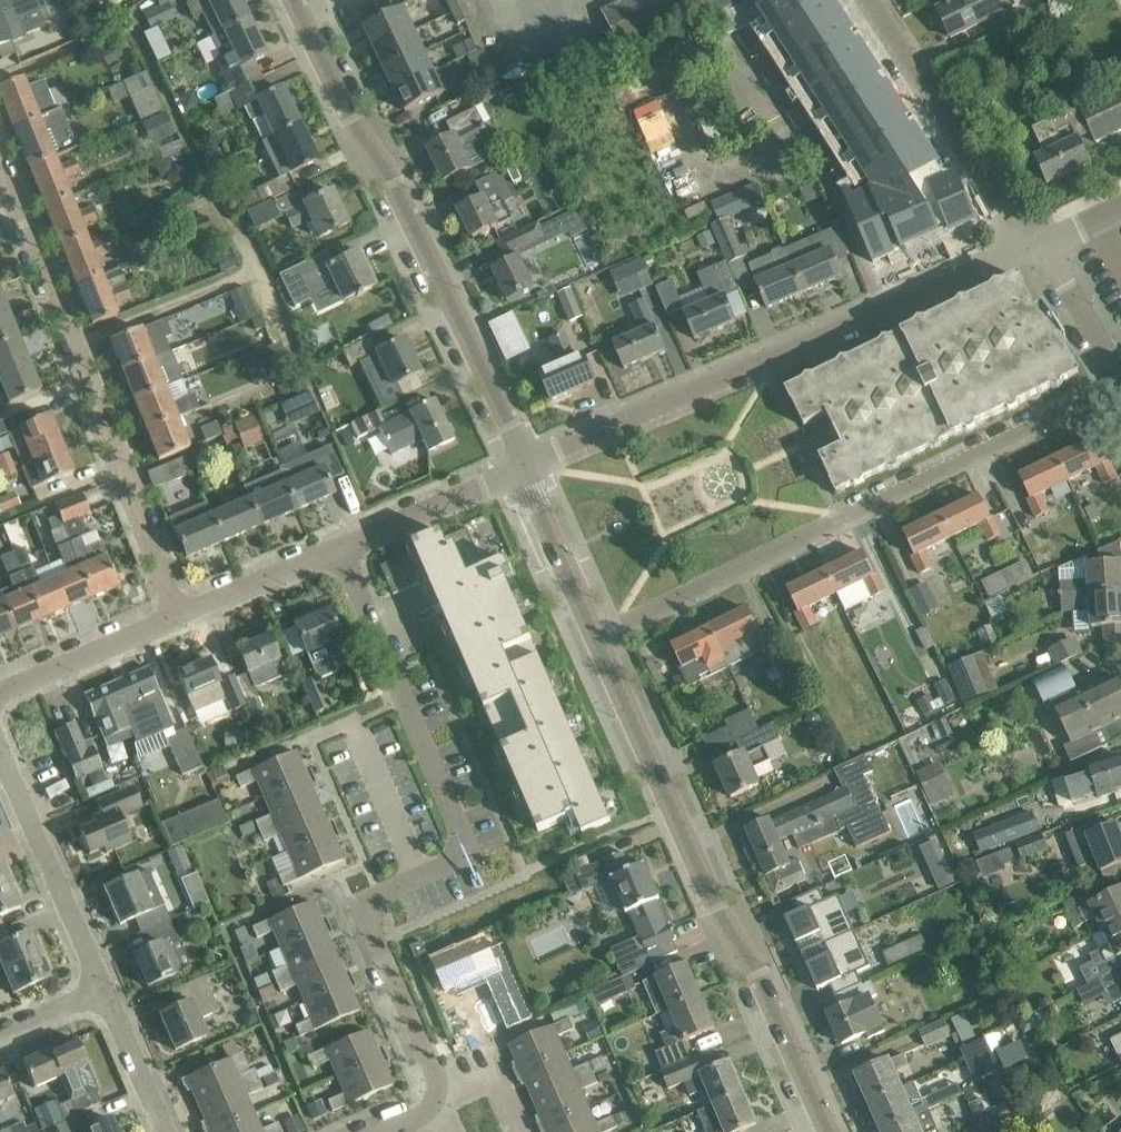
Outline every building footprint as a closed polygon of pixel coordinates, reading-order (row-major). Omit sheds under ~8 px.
[(8,41),(17,38),(10,20),(17,17),(35,11),(30,0),(2,0),(5,9),(0,11),(0,45),(8,41)] [(169,2),(168,1),(171,0),(158,0),(160,5),(152,9),(169,2)] [(249,18),(240,0),(195,0),(186,4),(193,19),(213,9),(224,31),(249,18)] [(446,0),(452,12),(460,8),(456,0),(447,0),(446,0)] [(696,7),(692,0),(624,0),(602,11),(621,46),(696,7)] [(696,7),(702,19),(714,14),(750,0),(692,0),(696,7)] [(714,14),(723,36),(758,23),(821,120),(891,75),(888,72),(887,72),(886,69),(879,73),(862,48),(869,44),(867,41),(868,40),(861,29),(854,34),(833,2),(836,0),(750,0),(714,14)] [(1012,11),(1007,0),(958,0),(938,10),(951,38),(978,25),(978,23),(991,17),(993,20),(1012,11)] [(143,13),(151,29),(176,17),(169,2),(152,9),(143,13)] [(460,8),(452,12),(458,24),(466,20),(460,8)] [(365,28),(376,49),(413,31),(403,10),(365,28)] [(261,77),(253,61),(266,55),(249,18),(224,31),(211,37),(220,56),(214,59),(230,92),(261,77)] [(157,27),(142,33),(155,61),(169,54),(157,27)] [(376,49),(386,70),(423,51),(413,31),(376,49)] [(124,36),(100,52),(109,65),(133,49),(124,36)] [(473,39),(465,42),(469,54),(478,51),(473,39)] [(386,70),(395,90),(433,72),(424,51),(423,51),(386,70)] [(433,72),(395,90),(406,111),(448,91),(439,70),(433,72)] [(146,72),(124,82),(130,96),(140,121),(163,111),(146,72)] [(891,75),(821,120),(863,185),(900,209),(915,245),(940,234),(938,229),(947,225),(952,235),(977,224),(956,178),(947,182),(917,134),(924,129),(916,115),(908,119),(888,87),(895,83),(891,75)] [(282,87),(269,93),(261,77),(230,92),(214,99),(222,116),(244,106),(261,141),(299,123),(282,87)] [(0,87),(0,95),(14,128),(57,111),(50,94),(49,95),(44,81),(28,88),(24,78),(0,87)] [(531,112),(546,104),(534,80),(519,87),(531,112)] [(1120,130),(1120,86),(1079,106),(1088,125),(1096,142),(1120,130)] [(1075,132),(1088,125),(1079,106),(1033,128),(1033,129),(1035,129),(1047,153),(1035,158),(1047,184),(1091,163),(1079,137),(1077,138),(1075,132)] [(57,111),(14,128),(29,168),(56,157),(56,158),(77,149),(61,109),(57,111)] [(486,160),(477,141),(488,135),(475,109),(467,113),(447,122),(453,136),(429,148),(445,180),(486,160)] [(290,173),(317,160),(299,123),(261,141),(279,178),(256,189),(257,190),(242,198),(248,211),(246,211),(247,212),(297,187),(290,173)] [(45,207),(71,197),(65,180),(81,173),(75,160),(59,166),(56,158),(56,157),(29,168),(45,207)] [(517,168),(509,172),(514,184),(522,180),(517,168)] [(474,238),(513,219),(505,203),(514,198),(501,171),(476,183),(483,197),(459,208),(474,238)] [(766,201),(764,196),(759,184),(752,187),(760,204),(766,201)] [(845,195),(874,263),(888,257),(892,264),(895,263),(907,258),(904,250),(915,245),(900,209),(863,185),(851,193),(850,192),(845,195)] [(348,224),(332,190),(305,203),(297,187),(247,212),(255,229),(286,214),(292,227),(311,218),(320,237),(348,224)] [(753,207),(760,204),(752,187),(745,190),(753,207)] [(746,210),(753,207),(745,190),(739,192),(746,210)] [(740,213),(746,210),(739,192),(732,195),(740,213)] [(198,210),(192,195),(172,202),(178,217),(198,210)] [(733,216),(740,213),(732,195),(726,198),(733,216)] [(61,246),(87,236),(84,227),(99,220),(94,207),(78,213),(71,197),(45,207),(61,246)] [(727,218),(729,217),(733,216),(726,198),(719,201),(727,218)] [(720,221),(727,218),(719,201),(712,204),(720,221)] [(186,241),(213,231),(207,216),(180,226),(186,241)] [(729,264),(746,257),(729,217),(727,218),(720,221),(711,226),(727,261),(728,261),(729,264)] [(507,262),(493,269),(508,302),(536,288),(520,256),(519,256),(517,251),(546,237),(539,223),(498,243),(507,262)] [(838,227),(786,249),(790,257),(805,292),(842,276),(835,261),(850,254),(838,227)] [(76,285),(103,275),(96,258),(112,252),(107,238),(91,245),(87,236),(61,246),(76,285)] [(805,292),(790,257),(786,249),(783,250),(781,248),(772,252),(772,255),(749,265),(767,308),(805,292)] [(344,301),(356,295),(357,297),(362,294),(361,292),(378,284),(368,264),(363,266),(356,252),(319,270),(313,257),(293,267),(304,290),(332,276),(344,301)] [(641,258),(610,271),(616,285),(633,278),(639,291),(653,285),(641,258)] [(740,289),(729,264),(728,261),(727,261),(698,274),(710,302),(684,313),(695,339),(737,321),(726,295),(740,289)] [(131,298),(125,285),(118,268),(103,275),(76,285),(92,325),(119,314),(115,304),(131,298)] [(1036,311),(1036,310),(1020,277),(787,390),(805,426),(827,415),(842,446),(819,457),(837,493),(1079,375),(1062,340),(1064,339),(1065,341),(1067,340),(1045,306),(1043,307),(1044,308),(1041,309),(1040,308),(1040,309),(1039,309),(1039,310),(1036,311)] [(656,287),(668,315),(685,308),(672,280),(656,287)] [(238,322),(256,315),(245,285),(216,296),(221,311),(233,307),(238,322)] [(571,288),(558,293),(570,323),(583,317),(571,288)] [(8,311),(0,291),(0,315),(8,311)] [(666,351),(658,331),(655,325),(654,326),(643,300),(631,306),(642,331),(614,343),(625,369),(666,351)] [(19,338),(8,311),(0,315),(0,345),(19,338)] [(513,313),(490,324),(507,360),(519,355),(507,329),(519,324),(513,313)] [(165,319),(111,341),(123,371),(154,358),(169,352),(164,338),(172,335),(165,319)] [(383,319),(374,323),(378,331),(387,327),(383,319)] [(595,382),(587,361),(584,356),(575,360),(564,334),(552,339),(563,365),(541,374),(552,400),(595,382)] [(350,347),(342,351),(350,367),(362,361),(368,374),(369,374),(383,367),(393,385),(397,383),(404,397),(423,388),(416,374),(420,372),(404,338),(377,351),(370,337),(350,347)] [(19,338),(0,345),(0,376),(29,364),(19,338)] [(291,371),(293,370),(287,356),(262,366),(268,380),(291,371)] [(135,400),(166,388),(154,358),(123,371),(135,400)] [(30,365),(29,364),(0,376),(0,395),(5,393),(9,404),(40,391),(30,365)] [(300,393),(314,388),(304,366),(293,370),(291,371),(300,393)] [(147,430),(177,418),(199,408),(193,393),(188,396),(182,382),(166,388),(135,400),(147,430)] [(289,423),(319,411),(311,391),(281,403),(289,423)] [(378,410),(351,424),(358,438),(379,428),(392,455),(422,440),(429,453),(454,441),(434,400),(385,424),(378,410)] [(227,441),(237,437),(243,449),(263,441),(252,414),(221,427),(227,441)] [(62,443),(50,415),(19,427),(15,429),(11,417),(0,421),(0,435),(8,432),(19,461),(62,443)] [(159,460),(179,452),(189,448),(177,418),(147,430),(159,460)] [(348,431),(340,435),(346,447),(354,442),(348,431)] [(1106,483),(1109,482),(1118,478),(1109,460),(1106,461),(1095,439),(1058,457),(1071,482),(1099,468),(1106,483)] [(31,489),(53,481),(73,472),(62,443),(19,461),(31,489)] [(13,463),(8,452),(0,456),(0,469),(13,463)] [(334,494),(323,468),(316,453),(300,460),(307,475),(286,484),(297,509),(334,494)] [(162,466),(169,483),(193,473),(186,456),(162,466)] [(1042,495),(1071,482),(1058,457),(1020,476),(1030,498),(1028,500),(1037,518),(1050,512),(1042,495)] [(0,469),(0,481),(17,473),(13,463),(0,469)] [(297,509),(286,484),(280,471),(243,487),(249,500),(260,525),(297,509)] [(91,513),(83,494),(56,505),(63,524),(91,513)] [(1002,535),(1002,534),(993,516),(990,518),(980,495),(942,514),(954,539),(982,525),(990,541),(1002,535)] [(0,506),(0,513),(21,505),(18,498),(0,506)] [(223,541),(260,525),(249,500),(212,515),(223,541)] [(223,541),(212,515),(207,502),(169,518),(186,557),(223,541)] [(1011,510),(1003,514),(1007,524),(1015,520),(1011,510)] [(927,552),(954,539),(942,514),(904,532),(914,555),(912,556),(921,575),(935,568),(927,552)] [(59,516),(49,520),(53,531),(63,527),(59,516)] [(611,821),(522,616),(505,576),(513,572),(507,559),(470,576),(468,571),(484,564),(468,528),(445,538),(442,532),(414,544),(417,551),(382,566),(394,595),(434,577),(444,600),(439,602),(539,832),(568,819),(567,817),(574,814),(583,833),(611,821)] [(75,554),(80,568),(93,597),(119,586),(101,543),(85,549),(80,538),(70,542),(70,544),(75,554)] [(55,579),(41,585),(25,546),(14,551),(23,574),(24,574),(28,583),(27,583),(29,590),(30,589),(42,619),(68,608),(55,579)] [(17,629),(42,619),(30,589),(29,590),(27,583),(28,583),(24,574),(23,574),(14,551),(0,557),(13,586),(1,592),(4,600),(17,629)] [(886,591),(877,573),(875,574),(864,552),(826,570),(837,595),(838,594),(846,611),(874,597),(886,591)] [(68,608),(93,597),(80,568),(75,554),(65,558),(62,560),(68,573),(55,579),(68,608)] [(1088,564),(1086,564),(1086,556),(1060,569),(1061,582),(1062,593),(1120,589),(1120,561),(1087,563),(1088,564)] [(1026,561),(1000,574),(1007,589),(1034,576),(1026,561)] [(810,608),(837,595),(826,570),(788,589),(798,611),(796,612),(804,630),(818,624),(810,608)] [(924,616),(939,609),(926,583),(911,591),(924,616)] [(1062,593),(1063,613),(1090,611),(1092,627),(1120,625),(1120,589),(1062,593)] [(1001,596),(986,603),(986,604),(990,612),(992,618),(1008,611),(1001,596)] [(0,602),(0,637),(17,629),(4,600),(0,602)] [(730,667),(770,647),(761,629),(759,631),(748,608),(711,626),(722,650),(730,667)] [(297,623),(294,625),(311,666),(331,657),(335,668),(350,662),(328,610),(310,617),(309,613),(295,619),(297,623)] [(712,675),(730,667),(722,650),(711,626),(672,645),(683,668),(680,669),(689,687),(702,680),(700,676),(710,671),(712,675)] [(292,668),(290,663),(282,642),(273,646),(269,635),(237,649),(247,673),(249,672),(256,689),(268,684),(267,683),(285,675),(284,672),(292,668)] [(1074,638),(1050,649),(1058,665),(1082,655),(1074,638)] [(790,650),(773,658),(786,684),(804,676),(790,650)] [(966,660),(949,667),(964,703),(989,693),(982,678),(973,657),(966,660)] [(209,660),(178,674),(194,713),(195,713),(226,700),(231,712),(232,713),(247,706),(243,697),(234,676),(219,683),(209,660)] [(1072,679),(1066,666),(1033,681),(1039,694),(1038,695),(1045,710),(1052,707),(1061,725),(1082,716),(1072,696),(1078,693),(1071,680),(1073,680),(1072,679)] [(174,727),(157,687),(148,667),(116,681),(127,704),(121,707),(128,722),(130,728),(131,738),(133,737),(136,743),(174,727)] [(331,707),(318,675),(302,682),(315,713),(331,707)] [(1120,739),(1120,687),(1115,675),(1078,693),(1072,696),(1082,716),(1061,725),(1070,743),(1063,747),(1070,762),(1110,743),(1110,744),(1120,739)] [(946,679),(935,685),(947,709),(957,704),(956,700),(956,699),(946,679)] [(107,748),(131,738),(130,728),(128,722),(121,707),(127,704),(116,681),(85,694),(107,748)] [(774,723),(759,730),(753,716),(729,727),(735,741),(749,735),(760,730),(774,724),(774,723)] [(77,721),(56,730),(68,758),(77,779),(101,768),(92,747),(94,746),(91,739),(85,741),(77,721)] [(772,761),(765,747),(781,740),(774,724),(760,730),(749,735),(756,751),(746,756),(745,752),(717,765),(732,797),(759,785),(753,770),(772,761)] [(185,728),(165,737),(169,745),(182,774),(201,765),(196,753),(185,728)] [(313,776),(313,775),(311,770),(310,770),(309,771),(305,773),(295,751),(236,777),(240,788),(257,780),(264,797),(313,776)] [(868,780),(875,776),(865,755),(835,769),(844,790),(868,780)] [(1051,781),(1059,805),(1065,808),(1073,806),(1072,803),(1099,795),(1099,798),(1117,793),(1116,789),(1120,787),(1120,757),(1090,766),(1092,773),(1066,781),(1065,777),(1051,781)] [(922,784),(945,774),(940,762),(916,772),(922,784)] [(223,765),(211,770),(217,785),(230,780),(223,765)] [(931,805),(955,794),(945,774),(922,784),(931,805)] [(259,831),(319,805),(310,784),(315,782),(315,783),(316,782),(313,776),(264,797),(272,814),(255,821),(259,831)] [(891,832),(873,792),(868,780),(844,790),(805,808),(820,839),(849,826),(858,847),(891,832)] [(106,853),(127,844),(131,842),(120,816),(142,806),(133,786),(97,802),(102,814),(93,818),(96,823),(79,830),(89,854),(104,847),(106,853)] [(217,801),(162,824),(172,847),(227,824),(217,801)] [(288,851),(337,830),(334,824),(333,824),(333,825),(328,826),(319,805),(259,831),(264,841),(280,834),(288,851)] [(753,845),(746,849),(753,865),(761,862),(767,876),(768,876),(776,893),(807,879),(798,859),(790,863),(780,840),(794,834),(800,849),(820,839),(805,808),(772,823),(770,818),(746,829),(753,845)] [(1033,812),(993,827),(1001,846),(1040,831),(1033,812)] [(252,823),(240,828),(243,837),(256,832),(252,823)] [(1106,882),(1120,875),(1120,834),(1117,824),(1088,835),(1085,827),(1074,831),(1074,829),(1072,830),(1072,832),(1066,835),(1079,867),(1097,860),(1106,882)] [(340,836),(337,830),(288,851),(295,868),(278,875),(283,886),(343,860),(333,838),(338,836),(340,836)] [(1048,849),(1042,834),(1016,845),(1022,859),(1048,849)] [(936,841),(921,847),(927,860),(942,853),(936,841)] [(168,851),(176,871),(190,865),(182,845),(168,851)] [(678,952),(673,940),(677,939),(670,924),(666,925),(656,901),(660,899),(645,864),(631,870),(624,852),(577,873),(577,872),(564,878),(571,896),(612,878),(627,913),(628,912),(639,937),(612,949),(623,977),(624,977),(630,974),(653,962),(678,952)] [(15,883),(8,866),(4,868),(1,862),(0,862),(0,889),(15,883)] [(170,918),(163,904),(148,869),(105,888),(120,924),(138,916),(144,930),(170,918)] [(278,879),(267,884),(272,896),(284,891),(278,879)] [(20,908),(18,902),(22,900),(15,883),(0,889),(0,916),(20,908)] [(798,913),(786,918),(802,953),(855,930),(847,913),(839,917),(830,898),(824,900),(819,888),(793,900),(798,913)] [(1120,923),(1120,889),(1097,902),(1091,890),(1065,903),(1077,927),(1087,922),(1094,936),(1099,933),(1105,931),(1106,930),(1120,923)] [(330,926),(327,920),(326,920),(325,920),(321,923),(312,901),(252,927),(257,938),(274,931),(281,947),(330,926)] [(191,966),(180,940),(170,918),(144,930),(141,931),(148,947),(133,954),(148,986),(185,970),(184,969),(191,966)] [(1080,968),(1088,986),(1103,979),(1102,978),(1120,969),(1120,923),(1106,930),(1113,944),(1099,950),(1099,949),(1091,954),(1094,961),(1080,968)] [(276,982),(336,956),(326,934),(331,933),(333,932),(330,926),(281,947),(288,964),(271,972),(276,982)] [(855,930),(802,953),(818,989),(830,983),(836,996),(862,984),(857,972),(863,970),(854,950),(862,946),(855,930)] [(45,953),(38,936),(34,938),(31,932),(3,944),(0,936),(0,963),(4,971),(45,953)] [(922,934),(906,941),(912,956),(928,949),(922,934)] [(491,950),(486,937),(432,961),(446,993),(450,991),(454,999),(488,985),(508,1030),(533,1019),(501,945),(491,950)] [(423,941),(411,946),(416,959),(428,953),(423,941)] [(4,971),(13,994),(51,978),(48,972),(52,970),(45,953),(4,971)] [(304,1001),(353,980),(351,974),(350,974),(350,975),(345,977),(336,956),(276,982),(280,992),(297,984),(304,1001)] [(656,977),(643,982),(649,996),(657,1014),(671,1009),(702,996),(688,963),(667,972),(656,976),(656,977)] [(1102,978),(1103,979),(1114,1003),(1120,999),(1120,969),(1102,978)] [(608,984),(614,999),(637,989),(630,974),(624,977),(623,977),(608,984)] [(175,1050),(196,1041),(207,1036),(200,1019),(220,1010),(205,976),(171,991),(172,991),(179,988),(185,1004),(160,1015),(175,1050)] [(356,986),(354,980),(353,980),(304,1001),(312,1018),(295,1025),(300,1036),(359,1010),(350,988),(355,986),(355,987),(356,986)] [(886,1031),(871,998),(877,995),(871,982),(840,996),(845,1006),(829,1014),(842,1044),(866,1033),(868,1038),(886,1031)] [(692,1058),(684,1042),(716,1028),(702,996),(671,1009),(679,1028),(662,1035),(667,1047),(656,1052),(663,1070),(692,1058)] [(586,997),(570,1004),(575,1016),(592,1009),(586,997)] [(565,1053),(558,1036),(575,1029),(570,1018),(510,1044),(520,1066),(515,1069),(515,1068),(514,1069),(516,1075),(565,1053)] [(944,1019),(919,1030),(926,1048),(951,1037),(951,1036),(946,1023),(944,1019)] [(970,1025),(957,1031),(963,1043),(976,1037),(970,1025)] [(337,1076),(386,1055),(384,1049),(382,1049),(382,1050),(378,1052),(368,1030),(308,1056),(313,1066),(330,1059),(337,1076)] [(1111,1039),(1120,1059),(1120,1034),(1111,1039)] [(76,1039),(50,1050),(61,1077),(71,1100),(77,1115),(102,1105),(96,1090),(98,1089),(76,1039)] [(985,1039),(961,1050),(970,1071),(995,1060),(985,1039)] [(1029,1058),(1021,1041),(997,1051),(1004,1069),(1029,1058)] [(223,1046),(228,1058),(238,1053),(233,1042),(223,1046)] [(301,1058),(308,1055),(314,1053),(310,1044),(297,1050),(301,1058)] [(34,1088),(61,1077),(50,1050),(23,1062),(34,1088)] [(565,1053),(516,1075),(519,1081),(520,1080),(525,1078),(534,1099),(594,1073),(594,1072),(590,1063),(573,1070),(565,1053)] [(903,1088),(902,1087),(895,1071),(910,1065),(905,1054),(891,1061),(890,1059),(856,1074),(863,1089),(865,1089),(871,1101),(868,1102),(869,1103),(871,1102),(903,1088)] [(345,1093),(328,1100),(332,1111),(392,1085),(383,1063),(387,1061),(388,1061),(389,1061),(386,1055),(337,1076),(345,1093)] [(730,1062),(703,1073),(697,1056),(692,1058),(663,1070),(661,1071),(669,1089),(686,1082),(691,1095),(708,1088),(715,1105),(743,1093),(730,1062)] [(259,1079),(259,1078),(254,1069),(237,1076),(230,1058),(181,1080),(184,1086),(185,1086),(190,1083),(199,1104),(259,1079)] [(11,1091),(3,1070),(0,1071),(0,1102),(14,1096),(11,1091)] [(598,1083),(594,1073),(534,1099),(544,1120),(539,1122),(537,1122),(540,1129),(589,1107),(581,1090),(598,1083)] [(253,1113),(246,1096),(263,1089),(259,1079),(199,1104),(208,1126),(203,1128),(203,1127),(202,1128),(203,1131),(209,1131),(253,1113)] [(903,1088),(871,1102),(877,1115),(875,1116),(881,1131),(883,1130),(884,1130),(929,1110),(957,1097),(963,1094),(958,1083),(924,1098),(916,1081),(902,1087),(903,1088)] [(756,1124),(743,1093),(715,1105),(698,1112),(707,1131),(737,1131),(756,1124)] [(78,1116),(77,1115),(71,1100),(59,1105),(66,1121),(78,1116)] [(589,1108),(589,1107),(540,1129),(541,1131),(548,1131),(549,1131),(607,1131),(618,1127),(613,1117),(596,1124),(589,1108)] [(999,1131),(1006,1131),(1026,1123),(1018,1107),(993,1119),(999,1131)] [(938,1129),(929,1110),(884,1130),(884,1131),(940,1131),(939,1129),(938,1129)] [(253,1113),(209,1131),(282,1131),(278,1122),(261,1130),(253,1113)] [(110,1118),(77,1131),(116,1131),(110,1118)]
